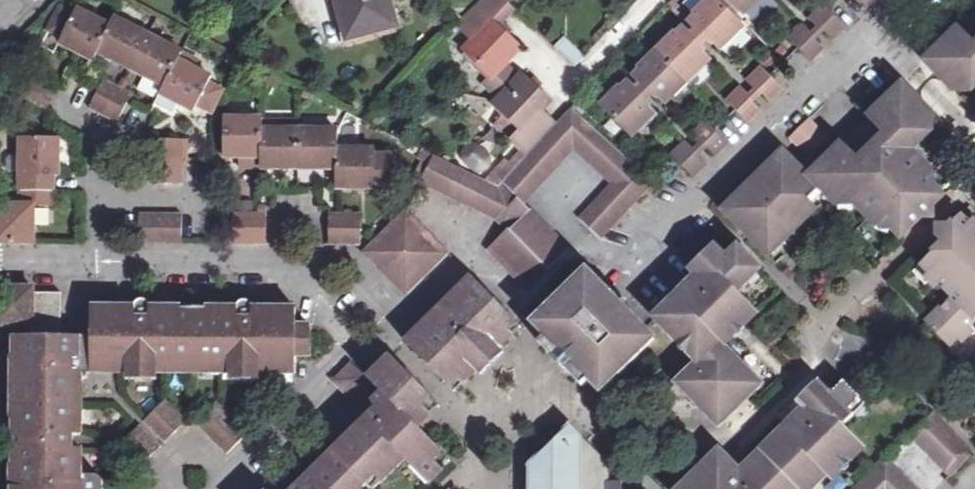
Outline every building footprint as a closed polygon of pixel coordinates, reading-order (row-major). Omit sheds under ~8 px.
[(349,37),(396,25),(390,0),(339,0),(349,37)] [(465,22),(480,37),(473,44),(465,52),(492,79),(505,66),(521,50),(493,24),(510,8),(502,0),(488,0),(475,13),(465,22)] [(688,23),(697,33),(698,32),(712,46),(714,45),(716,47),(740,24),(716,0),(709,0),(694,14),(695,16),(688,23)] [(753,0),(730,0),(741,11),(753,0)] [(741,11),(746,16),(762,0),(753,0),(741,11)] [(63,8),(51,30),(65,38),(62,44),(95,60),(99,52),(113,27),(80,10),(77,15),(63,8)] [(846,28),(826,8),(812,21),(824,34),(826,32),(834,39),(846,28)] [(958,32),(955,31),(925,62),(951,89),(953,90),(962,82),(972,92),(974,89),(974,15),(958,32)] [(113,27),(99,52),(133,70),(150,36),(117,19),(113,27)] [(480,37),(465,22),(459,29),(473,44),(480,37)] [(740,24),(716,47),(721,52),(745,29),(740,24)] [(675,34),(657,51),(685,79),(708,56),(706,54),(706,52),(692,38),(693,37),(683,28),(676,35),(675,34)] [(817,41),(818,40),(806,28),(793,40),(800,48),(813,61),(825,49),(817,41)] [(150,36),(133,70),(167,87),(181,62),(185,54),(150,36)] [(576,68),(584,59),(564,39),(555,48),(576,68)] [(640,70),(633,77),(642,86),(644,86),(658,100),(660,99),(663,101),(685,79),(657,51),(655,52),(645,42),(629,57),(639,68),(640,70)] [(685,79),(689,84),(713,60),(708,56),(685,79)] [(181,62),(167,87),(164,95),(180,104),(198,113),(200,107),(215,114),(226,93),(211,85),(214,80),(181,62)] [(505,66),(492,79),(486,86),(500,101),(521,80),(505,66)] [(783,90),(771,77),(763,69),(749,84),(761,96),(763,94),(771,102),(783,90)] [(529,157),(557,126),(543,112),(551,104),(524,77),(521,80),(500,101),(495,107),(522,133),(513,142),(523,152),(529,157)] [(685,79),(663,101),(667,106),(689,84),(685,79)] [(119,123),(134,94),(106,80),(91,109),(119,123)] [(619,88),(601,106),(629,134),(652,112),(649,109),(651,107),(637,92),(638,91),(628,81),(621,88),(619,88)] [(742,228),(765,251),(786,230),(796,221),(801,226),(817,210),(803,195),(815,183),(838,205),(848,196),(876,225),(882,219),(901,239),(943,199),(926,181),(925,177),(922,174),(915,167),(921,161),(912,151),(931,133),(922,122),(930,113),(928,111),(902,84),(884,102),(870,116),(872,118),(843,146),(840,146),(838,147),(810,119),(790,139),(793,141),(800,148),(791,157),(784,151),(758,176),(766,184),(744,205),(755,216),(742,228)] [(754,103),(755,102),(743,89),(729,102),(737,110),(750,123),(762,111),(754,103)] [(180,104),(164,95),(158,106),(175,114),(180,104)] [(504,184),(522,204),(574,148),(631,201),(651,179),(573,109),(557,126),(529,157),(504,184)] [(652,112),(629,134),(634,139),(657,117),(652,112)] [(738,139),(747,125),(732,114),(722,128),(738,139)] [(224,120),(223,155),(238,156),(241,156),(240,158),(238,158),(237,170),(260,171),(260,166),(260,156),(261,129),(261,120),(224,120)] [(261,129),(260,156),(260,166),(299,167),(300,131),(300,120),(278,120),(278,130),(261,129)] [(278,130),(278,120),(261,120),(261,129),(278,130)] [(728,144),(716,131),(708,123),(694,137),(707,150),(708,148),(716,156),(728,144)] [(300,131),(299,167),(338,168),(338,151),(339,132),(300,131)] [(21,191),(54,192),(54,177),(58,177),(59,139),(22,138),(22,157),(21,173),(21,191)] [(182,185),(183,140),(152,140),(151,184),(182,185)] [(699,158),(700,156),(687,143),(673,157),(682,164),(695,177),(707,166),(699,158)] [(338,151),(338,168),(337,187),(375,188),(375,182),(391,183),(391,169),(400,170),(401,156),(392,151),(376,151),(376,152),(338,151)] [(529,157),(523,152),(498,179),(504,184),(529,157)] [(10,173),(21,173),(22,157),(10,157),(7,161),(7,170),(10,173)] [(433,157),(420,184),(497,223),(507,233),(487,252),(527,292),(548,271),(510,232),(530,212),(522,204),(504,184),(499,190),(433,157)] [(391,169),(391,183),(400,183),(400,170),(391,169)] [(725,210),(742,228),(755,216),(744,205),(766,184),(758,176),(725,210)] [(599,240),(628,209),(609,190),(580,221),(589,230),(599,240)] [(34,243),(35,207),(53,207),(54,192),(21,191),(21,206),(1,206),(1,222),(0,223),(0,237),(8,243),(34,243)] [(405,297),(449,254),(406,212),(364,255),(405,297)] [(548,271),(568,252),(530,212),(510,232),(548,271)] [(266,245),(267,213),(235,213),(234,245),(266,245)] [(360,246),(360,214),(328,214),(329,246),(360,246)] [(139,244),(181,244),(182,215),(139,215),(139,244)] [(937,239),(942,244),(922,264),(916,270),(936,289),(941,284),(953,297),(931,318),(926,323),(949,345),(958,337),(961,340),(967,339),(974,332),(969,326),(974,320),(974,221),(970,226),(960,216),(937,239)] [(765,251),(770,257),(792,236),(786,230),(765,251)] [(720,427),(757,391),(751,385),(756,380),(719,341),(738,323),(744,328),(758,314),(738,293),(748,284),(743,278),(755,266),(739,249),(728,260),(715,245),(691,269),(694,271),(683,282),(688,287),(657,318),(699,362),(677,384),(695,402),(720,427)] [(743,278),(748,284),(760,271),(755,266),(743,278)] [(588,380),(600,393),(644,351),(655,340),(645,329),(586,270),(532,324),(545,338),(558,351),(573,366),(588,380)] [(446,385),(455,375),(463,384),(476,372),(498,349),(512,336),(503,328),(512,320),(472,280),(406,344),(446,385)] [(6,288),(0,288),(0,326),(34,326),(33,338),(21,338),(20,352),(61,352),(61,338),(62,294),(28,294),(20,293),(19,289),(6,288)] [(91,338),(91,362),(104,362),(108,366),(119,367),(119,373),(133,373),(133,368),(146,369),(150,373),(164,373),(165,367),(175,367),(181,362),(193,362),(206,362),(212,367),(223,368),(223,374),(238,374),(241,369),(254,370),(254,374),(268,374),(269,364),(295,364),(296,356),(310,356),(311,327),(297,327),(296,310),(254,310),(253,305),(245,302),(238,309),(238,317),(223,317),(223,310),(166,310),(165,316),(150,316),(151,309),(143,302),(134,309),(121,308),(121,295),(92,294),(91,338)] [(238,317),(238,309),(223,310),(223,317),(238,317)] [(503,328),(512,336),(520,328),(519,327),(512,320),(503,328)] [(87,363),(91,362),(91,338),(77,338),(61,338),(61,352),(20,352),(21,338),(17,338),(16,373),(58,373),(59,359),(81,358),(81,363),(87,363)] [(538,345),(551,358),(558,351),(545,338),(538,345)] [(558,351),(551,358),(566,373),(573,366),(558,351)] [(58,373),(16,373),(16,390),(25,390),(28,395),(27,403),(27,414),(24,417),(16,417),(16,466),(23,466),(27,470),(27,481),(80,482),(80,476),(80,451),(73,450),(73,437),(81,437),(81,386),(81,363),(81,358),(59,359),(58,373)] [(365,485),(373,477),(381,484),(404,461),(428,485),(443,470),(433,460),(442,452),(417,429),(430,417),(426,413),(422,409),(432,400),(391,359),(369,381),(352,364),(333,383),(364,414),(374,404),(379,409),(365,422),(334,453),(303,484),(298,488),(360,488),(365,485)] [(81,363),(81,386),(93,373),(119,373),(119,367),(108,366),(104,362),(91,362),(87,363),(81,363)] [(165,367),(164,373),(193,374),(193,362),(181,362),(175,367),(165,367)] [(193,362),(193,374),(223,374),(223,368),(212,367),(206,362),(193,362)] [(566,373),(581,387),(588,380),(573,366),(566,373)] [(446,385),(454,394),(463,384),(455,375),(446,385)] [(751,385),(757,391),(762,386),(756,380),(751,385)] [(806,484),(811,488),(812,488),(835,466),(845,456),(850,462),(865,447),(844,425),(856,414),(850,408),(861,397),(855,392),(845,382),(833,393),(819,381),(779,419),(787,428),(762,452),(740,473),(732,465),(730,467),(729,461),(720,453),(708,465),(683,488),(801,488),(806,484)] [(25,390),(16,390),(16,403),(27,403),(28,395),(25,390)] [(850,408),(856,414),(867,403),(861,397),(850,408)] [(426,413),(430,417),(439,407),(432,400),(422,409),(426,413)] [(165,402),(144,423),(165,444),(186,423),(165,402)] [(27,414),(27,403),(16,403),(16,417),(24,417),(27,414)] [(226,456),(248,435),(217,404),(196,425),(226,456)] [(972,454),(934,415),(912,436),(951,475),(972,454)] [(623,482),(610,482),(610,464),(570,423),(564,429),(534,459),(531,462),(529,464),(528,488),(622,488),(623,482)] [(138,429),(118,448),(140,469),(160,450),(138,429)] [(433,460),(443,470),(452,462),(442,452),(433,460)] [(845,456),(835,466),(840,472),(850,462),(845,456)] [(887,460),(866,481),(874,488),(915,488),(887,460)] [(23,466),(16,466),(16,481),(27,481),(27,470),(23,466)] [(12,481),(12,488),(103,488),(103,487),(101,483),(96,477),(80,476),(80,482),(27,481),(16,481),(12,481)] [(369,488),(375,488),(381,484),(373,477),(365,485),(369,488)] [(140,479),(130,488),(150,488),(140,479)]
